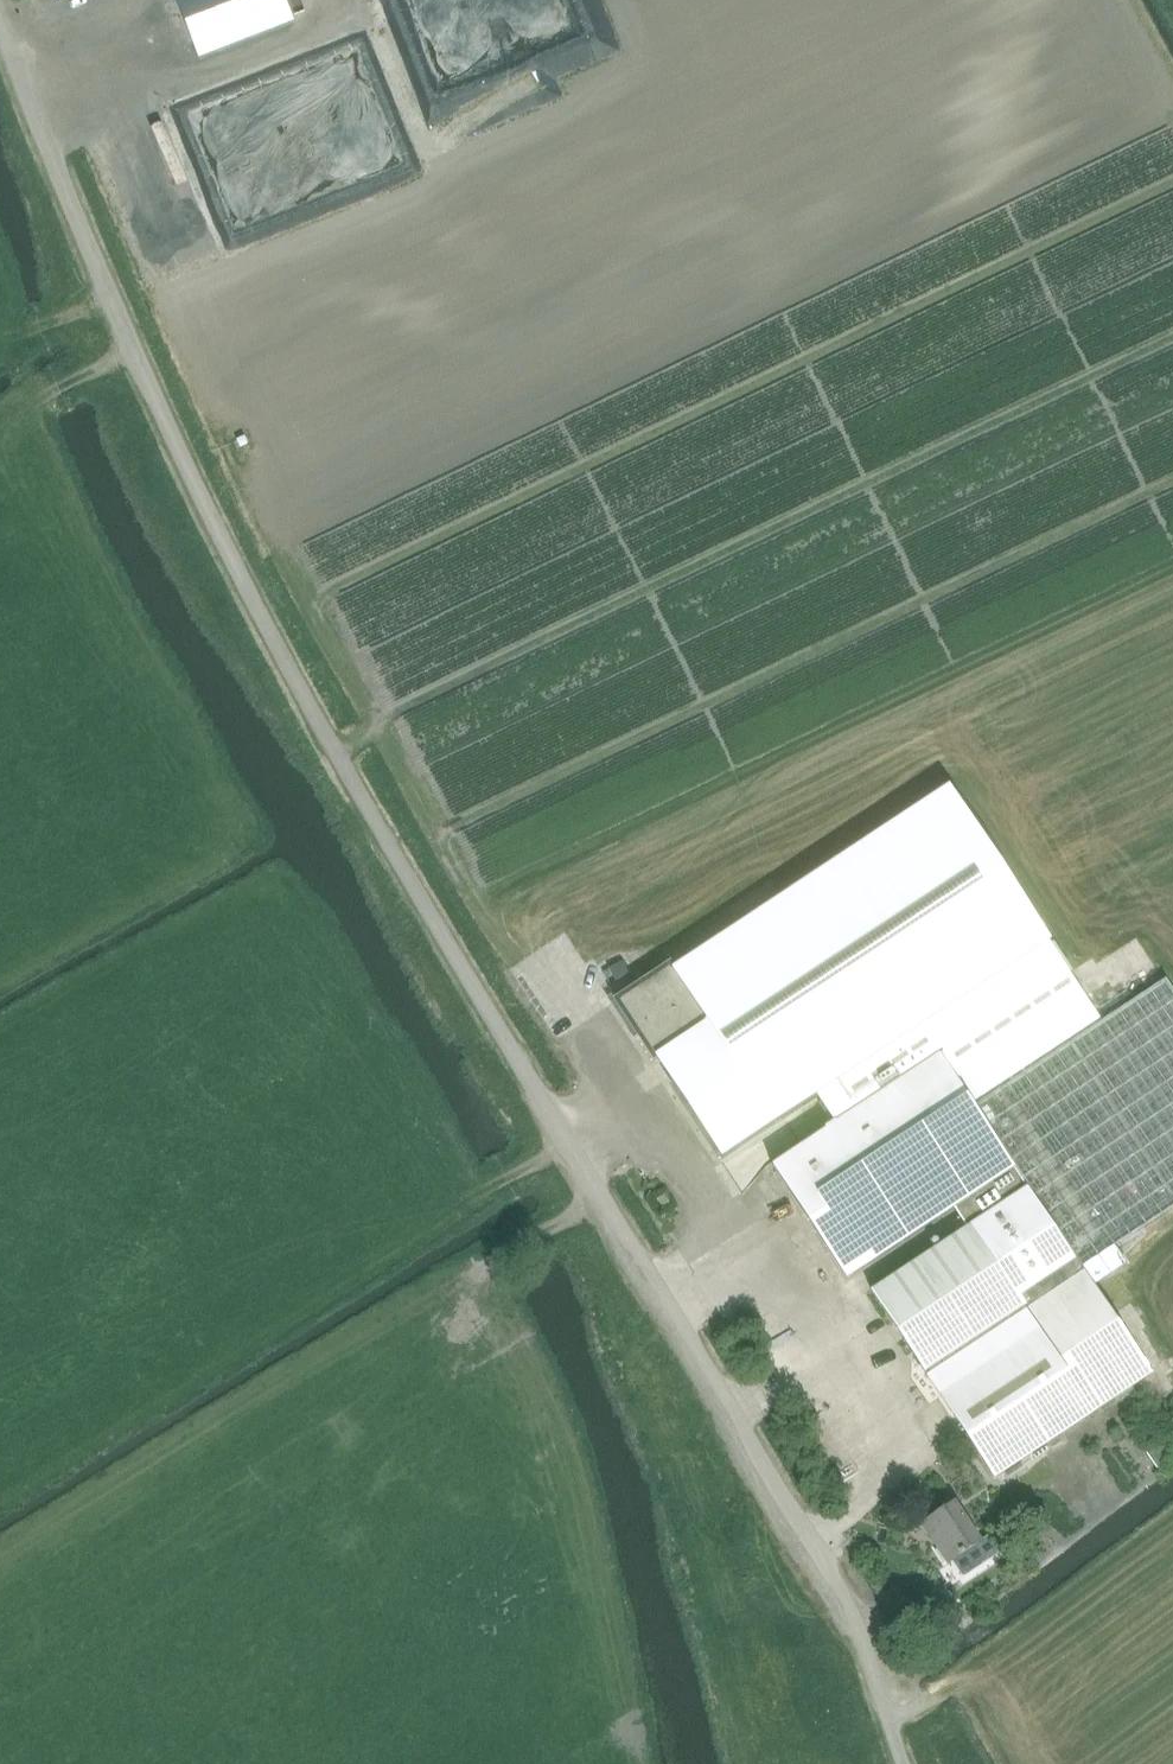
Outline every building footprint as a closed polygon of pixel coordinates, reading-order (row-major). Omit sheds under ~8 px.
[(200,59),(294,22),(286,0),(177,0),(200,59)] [(368,180),(394,169),(374,119),(348,130),(368,180)] [(671,964),(616,1001),(654,1059),(657,1058),(722,1157),(817,1095),(835,1122),(942,1054),(974,1103),(1100,1020),(1049,943),(1051,941),(950,787),(674,969),(671,964)] [(773,1166),(848,1280),(956,1209),(968,1228),(872,1291),(928,1376),(995,1477),(1031,1454),(1035,1460),(1044,1453),(1040,1447),(1096,1410),(1153,1372),(1094,1284),(1127,1263),(1115,1245),(1172,1207),(1172,988),(1166,978),(975,1105),(974,1103),(942,1054),(773,1166)] [(949,1563),(982,1542),(956,1502),(923,1524),(949,1563)]
